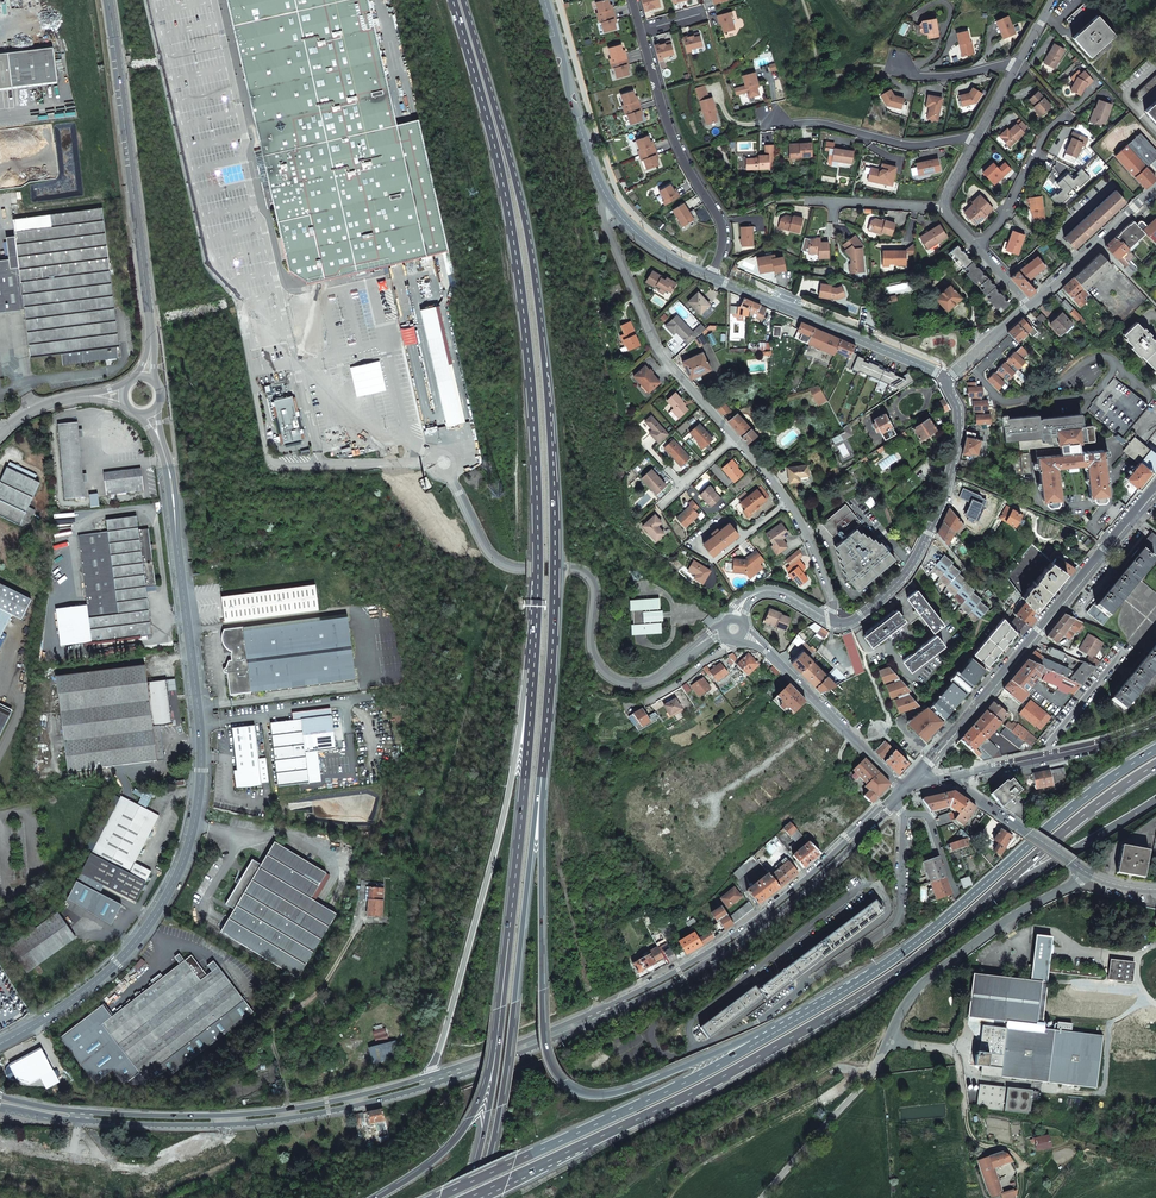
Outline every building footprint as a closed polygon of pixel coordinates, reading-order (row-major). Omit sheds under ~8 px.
[(349,274),(372,269),(449,251),(419,119),(397,124),(368,0),(227,0),(261,149),(270,188),(281,237),(286,259),(289,272),(290,272),(291,272),(307,282),(307,284),(349,274)] [(614,13),(612,7),(610,8),(608,0),(603,0),(596,2),(598,12),(596,13),(598,18),(614,13)] [(644,11),(649,10),(649,9),(654,7),(654,9),(661,7),(659,0),(641,0),(644,11)] [(1088,0),(1066,20),(1072,26),(1093,6),(1088,0)] [(390,29),(398,27),(395,11),(386,13),(390,29)] [(731,11),(717,15),(719,24),(721,23),(724,33),(734,29),(731,17),(733,17),(731,11)] [(604,33),(616,29),(613,20),(616,20),(614,13),(598,18),(599,23),(601,22),(604,33)] [(1097,15),(1072,38),(1090,58),(1115,36),(1097,15)] [(1015,34),(1007,16),(996,21),(1003,39),(1015,34)] [(928,34),(938,32),(935,19),(922,22),(920,25),(921,32),(924,34),(928,34)] [(962,57),(974,54),(971,42),(970,42),(967,30),(956,33),(959,45),(960,45),(961,49),(962,57)] [(688,36),(683,38),(687,53),(692,51),(691,49),(702,46),(699,33),(692,35),(692,36),(688,37),(688,36)] [(659,44),(654,46),(658,61),(663,59),(663,57),(674,54),(670,41),(664,43),(664,44),(659,45),(659,44)] [(1051,49),(1048,54),(1050,54),(1045,64),(1053,68),(1054,69),(1064,50),(1053,44),(1051,49)] [(611,64),(627,59),(625,53),(623,54),(620,45),(609,48),(611,58),(609,59),(611,64)] [(12,86),(13,87),(58,81),(53,46),(8,51),(8,52),(0,53),(0,88),(12,86)] [(617,78),(629,75),(626,66),(629,65),(627,59),(611,64),(612,68),(614,68),(617,78)] [(1083,71),(1077,77),(1077,78),(1070,89),(1080,95),(1085,86),(1086,86),(1093,80),(1083,71)] [(742,76),(748,98),(759,95),(757,88),(756,84),(758,84),(755,72),(742,76)] [(1155,86),(1155,75),(1135,94),(1140,100),(1155,86)] [(969,93),(959,95),(961,106),(976,103),(982,93),(973,87),(969,93)] [(894,96),(890,90),(881,95),(886,105),(901,109),(904,98),(894,96)] [(624,110),(640,105),(638,99),(635,100),(632,91),(621,95),(624,105),(622,105),(624,110)] [(1029,99),(1036,106),(1037,107),(1037,111),(1041,115),(1051,106),(1037,91),(1033,95),(1029,99)] [(942,98),(928,95),(926,106),(930,107),(928,113),(931,114),(931,115),(930,119),(938,121),(940,109),(939,109),(939,105),(941,106),(942,98)] [(699,101),(707,125),(712,123),(717,121),(715,113),(714,109),(715,109),(712,97),(699,101)] [(1105,124),(1112,105),(1099,100),(1095,109),(1091,119),(1101,123),(1105,124)] [(1144,111),(1155,124),(1155,100),(1144,111)] [(642,111),(640,105),(624,110),(625,115),(627,114),(631,124),(643,121),(639,112),(642,111)] [(1089,121),(1100,125),(1101,123),(1091,119),(1095,109),(1094,108),(1089,121)] [(717,121),(712,123),(712,125),(710,125),(714,137),(723,134),(719,121),(717,121)] [(1018,126),(1023,131),(1027,127),(1022,122),(1018,126)] [(1009,147),(1024,133),(1018,126),(1016,124),(1013,127),(1009,130),(1010,132),(1002,139),(1009,147)] [(1009,130),(1001,138),(1002,139),(1010,132),(1009,130)] [(1076,157),(1082,145),(1084,146),(1088,139),(1073,132),(1070,138),(1072,138),(1069,144),(1065,153),(1076,157)] [(1146,168),(1150,163),(1155,158),(1155,151),(1140,133),(1126,146),(1145,167),(1146,168)] [(639,155),(655,150),(653,144),(651,144),(650,141),(647,136),(636,140),(640,150),(638,151),(639,155)] [(801,157),(812,156),(811,143),(800,144),(800,145),(789,146),(790,158),(801,157)] [(1126,146),(1115,156),(1135,177),(1145,167),(1126,146)] [(263,190),(270,188),(261,149),(254,151),(263,190)] [(853,151),(834,149),(832,161),(852,164),(853,151)] [(643,159),(647,169),(659,165),(656,159),(655,156),(657,155),(655,150),(639,155),(641,160),(643,159)] [(746,159),(746,170),(770,169),(769,155),(758,155),(758,158),(746,159)] [(938,159),(916,163),(918,176),(940,171),(938,159)] [(993,163),(983,172),(984,174),(994,184),(999,180),(998,178),(999,177),(1002,177),(1011,169),(1004,163),(998,169),(993,163)] [(870,172),(868,181),(892,186),(896,167),(883,164),(882,169),(880,171),(875,170),(874,173),(870,172)] [(1135,177),(1145,189),(1155,179),(1151,173),(1146,168),(1145,167),(1135,177)] [(663,201),(665,206),(680,197),(676,191),(675,192),(673,190),(670,184),(659,191),(664,200),(663,201)] [(1064,237),(1074,248),(1088,236),(1125,202),(1114,191),(1064,237)] [(994,209),(980,195),(973,203),(974,204),(965,213),(977,225),(980,222),(980,219),(982,217),(983,219),(994,209)] [(1028,197),(1029,205),(1029,208),(1031,208),(1032,212),(1032,219),(1044,217),(1041,195),(1028,197)] [(672,210),(683,227),(694,220),(691,215),(695,213),(693,210),(689,212),(683,203),(672,210)] [(63,365),(119,357),(117,347),(120,346),(102,207),(13,219),(15,236),(19,266),(0,268),(0,312),(24,309),(31,357),(61,353),(63,365)] [(778,228),(799,234),(803,219),(794,216),(792,217),(790,217),(790,218),(784,217),(780,219),(778,228)] [(1137,226),(1144,233),(1152,242),(1155,239),(1155,217),(1146,226),(1143,222),(1141,221),(1140,221),(1139,221),(1137,222),(1137,223),(1137,225),(1137,226)] [(881,232),(891,235),(895,223),(885,220),(884,222),(875,218),(871,220),(869,225),(872,225),(870,230),(881,234),(881,232)] [(1124,228),(1116,236),(1128,248),(1128,249),(1144,233),(1137,226),(1132,221),(1124,228)] [(927,249),(946,236),(938,224),(929,229),(931,232),(920,239),(927,249)] [(740,227),(742,247),(753,246),(752,226),(740,227)] [(920,239),(931,232),(929,229),(918,237),(920,239)] [(1012,231),(1008,243),(1010,243),(1007,251),(1012,253),(1018,255),(1024,235),(1012,231)] [(0,260),(0,268),(19,266),(15,236),(7,237),(9,259),(0,260)] [(844,250),(850,259),(850,263),(847,265),(848,271),(854,271),(854,273),(861,273),(860,249),(862,248),(854,236),(842,245),(846,250),(844,250)] [(1110,241),(1105,246),(1117,258),(1120,255),(1128,248),(1116,236),(1110,241)] [(282,260),(286,259),(281,237),(277,238),(282,260)] [(829,241),(821,241),(821,237),(819,237),(819,238),(811,238),(811,246),(809,246),(810,253),(819,253),(820,258),(831,257),(829,241)] [(1003,253),(1011,255),(1012,253),(1007,251),(1010,243),(1008,243),(1007,242),(1003,253)] [(951,257),(955,262),(963,255),(955,247),(950,252),(953,255),(951,257)] [(1128,248),(1120,255),(1128,263),(1129,261),(1134,256),(1128,249),(1128,248)] [(889,262),(894,262),(894,264),(905,264),(906,249),(883,249),(883,262),(889,262)] [(765,256),(757,258),(759,270),(765,269),(765,270),(774,269),(774,270),(774,272),(785,270),(783,257),(775,258),(774,255),(772,255),(771,253),(765,254),(765,256)] [(1099,253),(1074,277),(1085,289),(1111,265),(1099,253)] [(955,262),(960,267),(963,265),(965,268),(971,263),(963,255),(955,262)] [(1037,256),(1018,271),(1026,281),(1027,281),(1028,280),(1045,266),(1043,263),(1040,260),(1037,256)] [(966,274),(968,276),(976,269),(971,263),(965,268),(969,271),(966,274)] [(1129,264),(1124,268),(1131,275),(1135,271),(1129,264)] [(350,277),(373,272),(372,269),(349,274),(350,277)] [(968,276),(971,279),(978,271),(976,269),(968,276)] [(671,292),(677,283),(667,277),(665,280),(661,277),(662,276),(653,270),(646,281),(655,287),(656,285),(660,287),(658,291),(663,294),(666,289),(671,292)] [(971,279),(976,284),(978,281),(981,284),(986,280),(978,271),(971,279)] [(1018,271),(1010,277),(1027,295),(1028,296),(1035,290),(1033,287),(1030,284),(1027,281),(1026,281),(1018,271)] [(1068,282),(1062,288),(1064,289),(1077,303),(1086,294),(1088,293),(1085,289),(1074,277),(1068,282)] [(982,290),(986,295),(993,289),(994,288),(986,280),(981,284),(984,288),(982,290)] [(831,286),(821,284),(819,297),(829,299),(829,298),(837,300),(845,297),(841,286),(836,288),(831,287),(831,286)] [(949,285),(934,298),(947,311),(961,298),(949,285)] [(985,296),(993,304),(1003,294),(1000,291),(998,291),(996,293),(993,289),(986,295),(985,296)] [(698,292),(688,302),(695,309),(703,300),(702,298),(703,297),(698,292)] [(993,304),(1001,312),(1008,305),(1004,301),(1006,299),(1006,298),(1003,294),(993,304)] [(1056,294),(1053,296),(1060,304),(1063,301),(1056,294)] [(1086,294),(1077,303),(1079,306),(1090,297),(1086,294)] [(744,298),(740,306),(749,310),(752,302),(744,298)] [(1063,301),(1060,304),(1069,313),(1074,309),(1065,299),(1063,301)] [(709,306),(703,300),(695,309),(700,314),(709,306)] [(761,305),(752,302),(749,310),(757,313),(761,305)] [(761,305),(757,313),(763,316),(767,308),(761,305)] [(427,339),(437,383),(447,426),(462,422),(452,379),(442,336),(436,307),(420,310),(427,339)] [(1069,313),(1080,325),(1081,326),(1085,322),(1074,309),(1069,313)] [(1035,310),(1031,313),(1033,316),(1040,322),(1045,317),(1041,313),(1039,315),(1037,313),(1035,311),(1035,310)] [(1025,317),(1028,320),(1033,316),(1031,313),(1030,312),(1025,317)] [(1061,313),(1049,324),(1060,335),(1072,324),(1061,313)] [(684,340),(688,345),(698,335),(694,331),(693,332),(677,315),(665,326),(673,334),(676,331),(684,340)] [(1017,342),(1018,343),(1020,342),(1018,341),(1032,329),(1023,319),(1011,329),(1009,331),(1007,333),(1017,342)] [(636,336),(630,322),(622,326),(625,335),(621,337),(623,342),(624,341),(626,346),(629,351),(640,346),(636,336)] [(801,322),(798,331),(810,336),(814,328),(801,322)] [(1149,336),(1150,334),(1144,327),(1142,329),(1136,322),(1123,334),(1133,345),(1130,348),(1139,357),(1141,354),(1155,368),(1152,371),(1155,375),(1155,343),(1149,336)] [(701,324),(694,331),(698,335),(705,328),(701,324)] [(807,343),(834,355),(835,351),(840,339),(814,328),(810,336),(809,339),(807,343)] [(798,331),(796,333),(809,339),(810,336),(798,331)] [(699,346),(706,342),(702,335),(694,339),(699,346)] [(780,335),(777,343),(785,345),(787,338),(780,335)] [(787,338),(785,345),(792,347),(794,340),(787,338)] [(835,351),(849,357),(854,345),(840,339),(835,351)] [(867,365),(873,353),(854,345),(849,357),(848,358),(858,363),(855,368),(859,370),(861,364),(865,366),(867,366),(867,365)] [(1027,352),(1021,346),(1015,353),(1014,352),(1007,359),(1008,359),(1004,363),(1004,362),(997,369),(998,370),(994,373),(994,372),(987,379),(998,390),(1004,383),(1000,379),(1004,376),(1008,379),(1014,373),(1011,369),(1014,365),(1018,369),(1024,363),(1021,359),(1027,352)] [(804,349),(802,355),(810,359),(813,352),(804,349)] [(682,361),(690,379),(711,370),(702,352),(694,356),(682,361)] [(881,371),(887,359),(873,353),(867,365),(881,371)] [(646,367),(634,377),(642,386),(644,385),(651,392),(661,384),(646,367)] [(843,383),(849,369),(845,367),(838,381),(843,383)] [(858,387),(864,375),(862,374),(857,372),(851,384),(858,387)] [(1114,378),(1087,410),(1116,433),(1121,438),(1148,405),(1114,378)] [(976,424),(990,423),(990,414),(983,415),(983,409),(988,409),(987,400),(981,401),(981,396),(983,395),(982,386),(976,387),(976,382),(971,382),(967,382),(968,396),(972,396),(973,410),(975,410),(976,424)] [(862,400),(870,391),(863,384),(855,394),(862,400)] [(648,395),(651,392),(644,385),(642,386),(641,388),(648,395)] [(683,403),(683,402),(676,394),(668,402),(675,410),(672,412),(680,420),(689,411),(684,405),(684,404),(683,403)] [(303,441),(301,433),(302,433),(302,430),(300,430),(297,416),(298,416),(298,412),(296,412),(292,396),(273,400),(283,445),(303,441)] [(939,409),(947,404),(944,398),(936,403),(939,409)] [(715,407),(721,414),(731,411),(722,400),(715,407)] [(942,414),(951,409),(947,404),(939,409),(942,414)] [(677,422),(680,420),(672,412),(669,414),(677,422)] [(747,442),(756,435),(736,413),(727,421),(747,442)] [(884,439),(895,433),(885,414),(874,419),(875,422),(872,424),(876,431),(879,429),(884,439)] [(1039,420),(1038,415),(1008,418),(1008,415),(1001,416),(1002,425),(1003,425),(1005,441),(1018,440),(1019,449),(1035,447),(1037,462),(1037,468),(1039,469),(1040,482),(1041,487),(1042,499),(1043,500),(1045,500),(1045,503),(1048,505),(1055,505),(1056,504),(1057,502),(1057,499),(1059,498),(1058,486),(1058,480),(1056,467),(1065,466),(1076,465),(1083,464),(1085,464),(1086,471),(1085,471),(1086,473),(1087,473),(1087,477),(1088,482),(1089,494),(1090,495),(1093,495),(1094,499),(1094,500),(1095,501),(1102,500),(1103,499),(1102,494),(1106,493),(1106,492),(1105,480),(1104,475),(1103,462),(1104,461),(1103,454),(1103,450),(1102,450),(1088,451),(1087,450),(1086,450),(1087,451),(1083,452),(1083,451),(1080,451),(1080,452),(1078,452),(1078,449),(1077,442),(1079,442),(1093,440),(1092,426),(1091,425),(1079,427),(1079,426),(1076,423),(1072,424),(1070,427),(1070,428),(1063,428),(1063,427),(1061,425),(1057,426),(1054,428),(1055,429),(1049,430),(1048,425),(1044,423),(1041,421),(1039,420)] [(653,431),(650,434),(659,444),(669,435),(652,417),(646,422),(653,431)] [(920,440),(936,429),(928,417),(912,428),(920,440)] [(65,499),(84,497),(77,423),(58,425),(65,499)] [(696,440),(700,444),(701,443),(705,448),(713,440),(704,430),(700,425),(691,434),(696,440)] [(839,438),(851,432),(847,425),(842,428),(845,431),(837,435),(839,438)] [(705,429),(704,430),(713,440),(714,439),(705,429)] [(898,440),(906,435),(904,431),(896,437),(898,440)] [(966,437),(962,453),(967,454),(968,451),(970,452),(976,453),(978,447),(979,447),(981,440),(977,439),(976,438),(976,439),(974,439),(974,438),(973,438),(974,433),(966,431),(966,437)] [(1121,438),(1116,433),(1113,437),(1121,443),(1123,440),(1121,439),(1121,438)] [(1128,444),(1143,456),(1149,449),(1134,437),(1128,444)] [(672,457),(681,467),(691,459),(674,440),(666,448),(673,456),(672,457)] [(702,450),(705,448),(701,443),(700,444),(696,440),(695,442),(702,450)] [(1123,450),(1138,463),(1139,461),(1153,473),(1155,469),(1155,455),(1149,449),(1143,456),(1128,444),(1123,450)] [(1020,454),(1022,474),(1030,473),(1028,453),(1020,454)] [(722,469),(734,483),(743,475),(731,461),(722,469)] [(1138,463),(1125,478),(1129,482),(1139,489),(1153,473),(1139,461),(1138,463)] [(28,507),(40,483),(34,481),(37,476),(10,463),(0,483),(0,516),(26,528),(28,522),(22,519),(28,507)] [(787,468),(789,482),(809,479),(807,465),(787,468)] [(104,473),(107,495),(144,490),(141,469),(104,473)] [(642,478),(656,494),(666,485),(652,469),(642,478)] [(1123,476),(1120,480),(1123,482),(1118,489),(1124,494),(1129,489),(1127,488),(1125,486),(1127,484),(1129,482),(1125,478),(1123,476)] [(763,499),(762,498),(766,495),(758,485),(738,501),(744,508),(745,507),(748,510),(755,505),(763,499)] [(699,496),(710,507),(720,499),(712,491),(713,490),(709,486),(699,496)] [(981,496),(963,488),(959,497),(971,502),(965,514),(969,516),(967,520),(972,522),(974,519),(977,520),(986,500),(980,497),(981,496)] [(1110,526),(1126,506),(1117,498),(1101,518),(1110,526)] [(699,522),(706,516),(703,513),(701,515),(700,514),(701,514),(700,513),(698,515),(694,511),(698,507),(692,501),(688,505),(689,506),(676,519),(684,528),(695,518),(699,522)] [(737,502),(747,514),(756,507),(755,505),(748,510),(745,507),(744,508),(738,501),(737,502)] [(854,529),(860,524),(844,505),(823,523),(838,542),(854,529)] [(1014,526),(1021,514),(1006,506),(1000,518),(1005,521),(1014,526)] [(28,522),(29,522),(35,510),(28,507),(22,519),(28,522)] [(956,529),(961,522),(956,516),(949,507),(943,520),(954,532),(956,529)] [(657,527),(661,523),(654,516),(652,517),(656,522),(655,524),(657,527)] [(79,536),(92,643),(152,635),(146,587),(156,586),(151,550),(151,545),(149,529),(138,531),(136,517),(106,520),(108,532),(79,536)] [(657,527),(655,524),(656,522),(652,517),(642,526),(655,541),(663,534),(657,527)] [(947,545),(954,532),(943,520),(937,532),(947,545)] [(708,550),(712,555),(738,535),(729,523),(719,531),(717,529),(711,533),(713,535),(703,543),(708,550)] [(768,549),(766,550),(771,558),(786,548),(781,540),(788,535),(781,524),(761,538),(768,549)] [(860,524),(854,529),(858,534),(860,533),(861,534),(861,533),(862,532),(862,529),(862,527),(861,525),(860,524)] [(857,589),(894,558),(884,546),(883,548),(878,543),(876,544),(872,539),(870,541),(866,536),(864,537),(860,533),(858,534),(854,529),(838,542),(836,544),(840,549),(838,551),(842,556),(840,557),(844,562),(842,564),(847,569),(845,570),(849,576),(847,577),(857,589)] [(1102,626),(1140,580),(1155,560),(1155,538),(1151,534),(1087,613),(1102,626)] [(903,547),(908,544),(904,539),(900,542),(903,547)] [(1022,597),(1052,562),(1050,561),(1048,559),(1047,558),(1042,553),(1033,545),(1005,576),(1021,595),(1022,597)] [(1047,558),(1053,550),(1047,545),(1042,553),(1047,558)] [(1057,557),(1059,558),(1062,554),(1054,549),(1048,559),(1050,561),(1052,562),(1053,563),(1057,557)] [(785,560),(790,566),(798,560),(801,557),(798,550),(785,560)] [(761,569),(758,565),(762,561),(754,551),(747,557),(748,559),(745,561),(742,561),(732,560),(731,572),(743,573),(748,579),(761,569)] [(930,570),(939,577),(951,564),(952,562),(944,555),(930,570)] [(1070,575),(1074,569),(1059,558),(1057,557),(1053,563),(1066,572),(1068,574),(1070,575)] [(693,578),(702,583),(710,570),(693,560),(688,569),(693,572),(696,574),(693,578)] [(793,578),(799,586),(807,580),(802,574),(801,572),(803,570),(805,569),(798,560),(790,566),(786,570),(789,574),(793,578)] [(1058,582),(1066,572),(1053,563),(1052,562),(1022,597),(1026,601),(1035,610),(1043,600),(1058,582)] [(938,579),(946,587),(958,573),(959,571),(951,564),(939,577),(938,579)] [(945,589),(954,596),(965,582),(966,580),(958,573),(946,587),(945,589)] [(912,589),(915,586),(911,580),(909,582),(904,586),(909,592),(907,593),(909,595),(914,592),(912,589)] [(1146,657),(1155,645),(1155,593),(1140,580),(1102,626),(1146,657)] [(735,593),(728,582),(726,584),(733,594),(735,593)] [(952,598),(961,605),(972,591),(974,589),(965,582),(954,596),(952,598)] [(12,615),(21,620),(22,619),(29,622),(33,614),(26,611),(31,600),(0,584),(0,640),(12,615)] [(319,610),(315,586),(222,598),(225,623),(319,610)] [(933,630),(942,623),(916,590),(914,592),(909,595),(907,597),(916,609),(921,615),(933,630)] [(959,607),(968,614),(979,600),(981,598),(972,591),(961,605),(959,607)] [(1015,614),(1026,601),(1022,597),(1021,595),(1011,611),(1013,612),(1015,614)] [(661,599),(659,599),(659,598),(633,598),(633,600),(631,600),(631,609),(633,609),(633,623),(631,623),(631,631),(634,631),(634,633),(659,632),(659,631),(662,631),(662,622),(659,622),(659,620),(659,610),(659,608),(661,608),(661,599)] [(966,616),(975,623),(988,608),(979,600),(968,614),(966,616)] [(1028,626),(1038,613),(1037,612),(1035,610),(1026,601),(1015,614),(1017,615),(1011,622),(1009,624),(1013,628),(1016,631),(1021,635),(1028,626)] [(769,611),(765,621),(776,626),(775,627),(785,631),(790,619),(781,615),(781,614),(770,609),(769,611)] [(1008,617),(1013,612),(1011,611),(1008,609),(1002,615),(1009,624),(1011,622),(1008,617)] [(776,626),(765,621),(769,611),(767,610),(762,624),(775,629),(775,627),(776,626)] [(871,645),(904,619),(900,614),(897,610),(864,635),(871,645)] [(1013,628),(1009,624),(1002,615),(998,610),(979,634),(998,652),(1007,643),(1008,643),(1010,643),(1011,641),(1013,640),(1013,638),(1011,637),(1016,631),(1013,628)] [(227,650),(229,651),(230,652),(231,661),(228,661),(226,668),(225,669),(224,669),(224,670),(224,671),(224,672),(224,673),(225,673),(226,674),(227,673),(230,695),(355,679),(347,614),(224,630),(223,632),(222,635),(222,637),(222,639),(222,642),(223,645),(224,646),(225,648),(227,650)] [(1046,637),(1055,644),(1063,634),(1075,620),(1064,615),(1046,637)] [(1075,620),(1063,634),(1070,639),(1074,633),(1075,634),(1082,623),(1075,620)] [(865,670),(851,631),(843,634),(857,674),(865,670)] [(910,670),(943,644),(936,634),(921,646),(915,651),(902,660),(910,670)] [(988,665),(993,659),(994,660),(996,660),(997,659),(998,657),(998,655),(997,654),(998,652),(979,634),(967,648),(988,665)] [(1090,657),(1085,664),(1096,668),(1100,663),(1094,659),(1103,644),(1090,636),(1086,643),(1084,642),(1079,650),(1090,657)] [(801,652),(791,663),(800,672),(812,661),(808,658),(815,650),(803,638),(796,646),(801,652)] [(1125,710),(1155,672),(1155,645),(1146,657),(1111,699),(1125,710)] [(1045,669),(1066,678),(1068,675),(1069,673),(1041,660),(1042,658),(1039,656),(1041,654),(1041,651),(1037,648),(1027,661),(1045,669)] [(1055,658),(1062,661),(1062,660),(1065,654),(1058,652),(1051,649),(1049,653),(1049,654),(1056,657),(1055,658)] [(938,713),(943,718),(985,669),(966,653),(927,699),(931,704),(938,712),(938,713)] [(733,662),(736,660),(731,654),(727,656),(733,662)] [(1062,660),(1080,669),(1085,663),(1070,657),(1065,654),(1062,660)] [(751,661),(746,656),(736,665),(747,676),(758,665),(753,660),(751,661)] [(834,669),(826,677),(812,661),(800,672),(820,692),(846,681),(834,669)] [(1010,681),(1025,693),(1032,684),(1039,676),(1038,675),(1040,673),(1043,674),(1045,669),(1027,661),(1018,671),(1010,681)] [(1070,681),(1081,686),(1096,668),(1085,664),(1085,663),(1080,669),(1073,678),(1070,681)] [(719,664),(710,671),(706,666),(703,669),(707,675),(710,674),(716,682),(728,674),(719,664)] [(144,762),(152,761),(157,761),(153,727),(160,726),(172,724),(166,681),(147,683),(145,665),(56,677),(68,772),(144,762)] [(888,667),(879,671),(880,674),(881,673),(883,679),(882,679),(883,682),(894,678),(893,676),(895,674),(888,667)] [(1042,680),(1074,695),(1081,686),(1070,681),(1066,678),(1045,669),(1043,674),(1043,675),(1042,680)] [(709,689),(702,679),(691,687),(698,697),(709,689)] [(900,680),(886,685),(887,688),(888,688),(890,694),(889,694),(890,697),(906,691),(905,689),(907,687),(900,680)] [(1008,693),(1021,703),(1028,695),(1025,693),(1010,681),(1005,688),(1009,692),(1008,693)] [(685,694),(689,691),(685,684),(681,687),(685,694)] [(773,700),(789,718),(805,703),(789,685),(773,700)] [(908,694),(894,700),(895,703),(896,702),(898,708),(897,708),(898,711),(914,706),(913,703),(915,701),(908,694)] [(675,715),(674,714),(680,710),(674,700),(663,706),(667,712),(665,713),(669,719),(675,715)] [(1019,714),(1034,727),(1045,714),(1030,701),(1019,714)] [(986,711),(1001,723),(1007,717),(1009,715),(993,702),(986,711)] [(941,721),(943,718),(938,713),(938,712),(931,704),(928,708),(921,710),(922,712),(917,714),(917,715),(912,717),(913,719),(907,721),(908,723),(924,739),(941,721)] [(317,752),(335,749),(330,708),(292,713),(292,721),(271,724),(278,787),(321,781),(317,752)] [(12,716),(0,709),(0,739),(12,716)] [(637,731),(642,728),(655,719),(654,718),(656,716),(653,713),(646,718),(640,710),(633,714),(628,717),(637,731)] [(985,738),(987,740),(1001,723),(986,711),(974,725),(972,726),(985,738)] [(1006,727),(1031,748),(1040,737),(1042,735),(1038,733),(1037,734),(1036,733),(1033,737),(1018,725),(1013,723),(1012,724),(1008,722),(1005,726),(1006,727)] [(236,789),(262,786),(259,763),(261,763),(261,759),(259,760),(254,726),(233,729),(237,770),(233,771),(236,789)] [(960,740),(972,752),(985,738),(972,726),(960,740)] [(1000,734),(1023,752),(1029,751),(1031,748),(1006,727),(1004,729),(1000,734)] [(972,752),(982,761),(987,760),(990,756),(991,758),(998,751),(987,740),(985,738),(972,752)] [(882,760),(892,748),(884,741),(874,752),(882,760)] [(884,763),(899,777),(908,767),(910,765),(895,751),(884,763)] [(991,758),(992,759),(1001,757),(998,751),(991,758)] [(864,759),(853,769),(851,771),(852,771),(857,777),(864,784),(862,786),(868,792),(863,796),(871,804),(890,785),(864,759)] [(1049,771),(1053,785),(1065,776),(1064,768),(1049,771)] [(1033,774),(1036,789),(1053,785),(1049,771),(1033,774)] [(998,802),(1002,807),(1021,791),(1012,779),(1001,788),(999,787),(990,794),(997,802),(998,802)] [(922,800),(930,811),(949,807),(959,814),(968,802),(954,792),(944,794),(924,798),(922,800)] [(159,816),(121,796),(66,901),(111,926),(125,898),(134,903),(150,872),(134,864),(159,816)] [(955,820),(963,826),(976,807),(968,802),(959,814),(956,817),(955,820)] [(935,820),(937,826),(955,820),(956,817),(951,812),(938,817),(939,819),(935,820)] [(808,844),(818,855),(839,835),(820,816),(815,821),(823,830),(817,836),(815,838),(808,844)] [(790,836),(796,830),(789,823),(783,828),(790,836)] [(791,849),(804,838),(796,830),(790,836),(789,837),(793,841),(788,845),(791,849)] [(994,851),(997,853),(999,851),(1000,852),(1001,851),(1002,852),(1011,837),(1000,830),(994,840),(999,843),(994,851)] [(779,849),(781,844),(775,836),(771,839),(779,849)] [(951,848),(952,851),(969,845),(967,838),(950,844),(951,848)] [(779,849),(771,839),(752,855),(758,862),(760,865),(769,857),(779,849)] [(220,933),(296,978),(299,979),(337,915),(315,902),(311,900),(326,874),(274,842),(260,865),(252,860),(225,905),(234,910),(220,933)] [(818,855),(808,844),(808,843),(792,856),(795,860),(802,868),(818,855)] [(1117,873),(1144,878),(1149,851),(1122,845),(1117,873)] [(857,859),(862,855),(857,849),(852,853),(857,859)] [(733,874),(738,880),(758,862),(752,855),(733,874)] [(769,857),(760,865),(768,874),(770,877),(780,868),(769,857)] [(770,877),(779,888),(797,873),(784,858),(781,862),(783,865),(780,868),(770,877)] [(944,877),(937,858),(923,863),(930,882),(944,877)] [(801,870),(802,868),(795,860),(794,861),(801,870)] [(315,902),(330,876),(326,874),(311,900),(315,902)] [(779,888),(770,877),(768,874),(746,891),(755,903),(757,905),(779,888)] [(949,894),(948,890),(944,877),(930,882),(932,888),(934,894),(936,899),(949,894)] [(959,880),(963,889),(972,886),(968,877),(959,880)] [(382,916),(383,888),(370,887),(367,915),(382,916)] [(720,899),(728,908),(741,897),(733,888),(720,899)] [(762,997),(765,1001),(883,911),(874,900),(756,989),(753,986),(700,1027),(708,1038),(762,997)] [(727,917),(733,924),(753,909),(748,902),(727,917)] [(727,917),(720,906),(711,913),(717,922),(719,921),(724,930),(733,924),(727,917)] [(28,972),(76,938),(59,913),(11,947),(28,972)] [(686,921),(690,930),(698,926),(693,917),(686,921)] [(672,936),(665,923),(658,927),(661,932),(666,940),(672,936)] [(699,947),(705,943),(712,938),(709,933),(697,940),(694,935),(693,933),(679,942),(686,954),(699,947)] [(982,1067),(981,1075),(1097,1088),(1103,1036),(1043,1029),(1044,1023),(1042,1023),(1048,972),(1101,979),(1102,974),(1048,968),(1051,938),(1036,936),(1031,981),(974,974),(969,1017),(1006,1022),(1006,1030),(983,1027),(980,1052),(977,1052),(976,1055),(974,1066),(982,1067)] [(675,946),(670,938),(666,941),(669,946),(670,949),(675,946)] [(637,973),(639,972),(664,959),(658,946),(648,952),(649,955),(633,963),(637,973)] [(670,949),(669,946),(662,950),(670,963),(677,959),(670,949)] [(198,1037),(202,1034),(244,1001),(218,968),(207,977),(191,957),(163,979),(154,986),(112,1018),(101,1026),(143,1080),(186,1047),(188,1045),(198,1037)] [(133,968),(137,972),(144,964),(141,960),(133,968)] [(1132,982),(1134,963),(1110,960),(1108,979),(1132,982)] [(154,986),(163,979),(160,975),(151,982),(154,986)] [(28,1014),(38,1008),(35,1004),(25,1010),(28,1014)] [(102,1008),(59,1038),(109,1100),(143,1080),(101,1026),(112,1018),(102,1008)] [(369,1049),(373,1065),(400,1057),(396,1042),(369,1049)] [(46,1088),(58,1081),(41,1049),(8,1066),(7,1067),(6,1068),(6,1070),(5,1071),(5,1072),(6,1074),(6,1075),(7,1076),(8,1077),(9,1078),(10,1078),(12,1079),(13,1079),(17,1078),(29,1082),(40,1076),(46,1088)] [(980,1086),(978,1107),(1003,1110),(1005,1088),(980,1086)] [(1008,1089),(1005,1110),(1029,1113),(1031,1091),(1008,1089)] [(381,1120),(384,1119),(382,1108),(366,1112),(369,1123),(381,1120)] [(356,1127),(365,1124),(362,1113),(353,1115),(356,1127)] [(1043,1153),(1058,1150),(1055,1137),(1040,1141),(1043,1153)] [(1004,1163),(1011,1160),(1001,1151),(975,1160),(984,1184),(991,1196),(1000,1193),(1002,1197),(1015,1197),(1012,1191),(1017,1189),(1016,1182),(1000,1188),(993,1167),(1004,1163)] [(1006,1170),(1015,1167),(1011,1160),(1004,1163),(1006,1170)]
